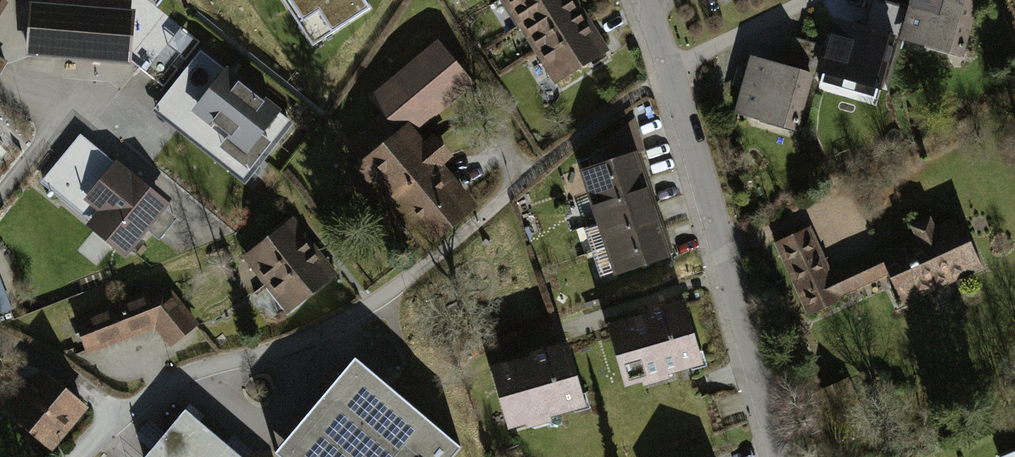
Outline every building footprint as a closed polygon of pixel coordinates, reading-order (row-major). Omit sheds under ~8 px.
[(316,49),(375,10),(368,0),(284,0),(316,49)] [(560,87),(608,56),(572,0),(504,0),(560,87)] [(907,46),(966,63),(985,0),(921,0),(907,46)] [(34,53),(130,63),(135,14),(39,3),(34,53)] [(868,35),(838,26),(821,83),(881,102),(907,17),(876,8),(868,35)] [(785,74),(755,66),(738,124),(798,140),(823,53),(793,44),(785,74)] [(388,114),(353,143),(432,237),(467,208),(405,134),(466,83),(437,48),(375,99),(388,114)] [(283,113),(231,70),(197,110),(250,153),(283,113)] [(128,256),(168,206),(82,137),(53,173),(101,211),(90,225),(128,256)] [(647,164),(588,181),(618,282),(677,264),(647,164)] [(816,234),(775,253),(809,325),(893,286),(906,314),(987,277),(960,220),(836,277),(816,234)] [(294,225),(246,264),(283,310),(331,271),(294,225)] [(14,311),(0,274),(0,317),(14,311)] [(167,287),(72,323),(87,361),(158,334),(175,354),(203,330),(167,287)] [(678,310),(614,331),(630,380),(694,359),(678,310)] [(515,426),(578,407),(561,350),(498,368),(515,426)] [(279,450),(287,456),(455,456),(467,443),(362,354),(279,450)] [(47,376),(13,419),(58,455),(93,413),(47,376)] [(188,409),(147,456),(243,456),(188,409)]
